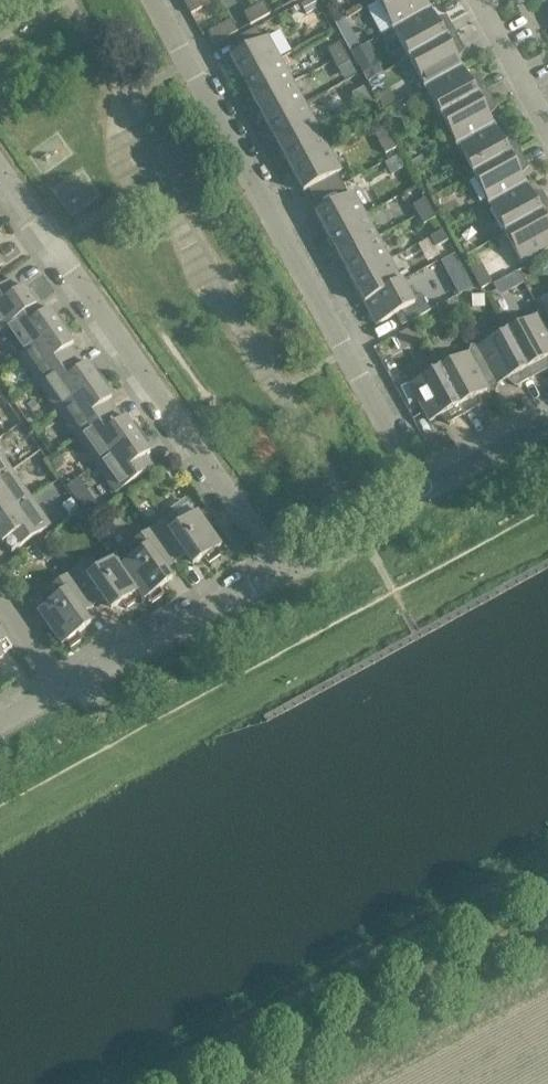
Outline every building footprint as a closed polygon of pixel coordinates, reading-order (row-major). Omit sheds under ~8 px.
[(184,2),(190,15),(202,9),(200,0),(187,0),(184,2)] [(301,5),(306,14),(318,7),(314,0),(310,0),(301,5)] [(377,1),(393,30),(430,10),(425,0),(379,0),(377,1)] [(263,3),(253,8),(259,20),(269,15),(263,3)] [(297,6),(290,10),(293,15),(300,11),(297,6)] [(259,20),(253,8),(243,13),(250,25),(259,20)] [(438,24),(430,10),(393,30),(409,59),(455,34),(447,19),(438,24)] [(208,33),(214,45),(237,32),(231,20),(208,33)] [(256,28),(233,41),(240,52),(229,58),(242,81),(280,60),(268,37),(263,40),(256,28)] [(353,34),(343,40),(350,51),(359,46),(353,34)] [(464,49),(455,34),(409,59),(425,88),(462,68),(454,54),(464,49)] [(345,53),(339,44),(328,50),(333,60),(345,53)] [(350,63),(345,53),(333,60),(338,70),(350,63)] [(374,59),(360,67),(367,81),(382,73),(374,59)] [(292,82),(280,60),(242,81),(254,103),(292,82)] [(469,82),(462,68),(425,88),(441,117),(487,92),(479,77),(469,82)] [(304,104),(292,82),(254,103),(266,125),(304,104)] [(369,98),(364,88),(352,94),(357,104),(369,98)] [(389,91),(378,97),(384,108),(395,102),(389,91)] [(495,107),(487,92),(441,117),(457,146),(494,126),(486,112),(495,107)] [(374,107),(369,98),(357,104),(362,114),(374,107)] [(316,126),(304,104),(266,125),(278,147),(316,126)] [(328,148),(316,126),(278,147),(290,169),(328,148)] [(502,140),(494,126),(457,146),(473,176),(519,150),(511,135),(502,140)] [(385,128),(374,134),(386,154),(396,149),(385,128)] [(341,172),(328,148),(290,169),(303,192),(313,187),(319,197),(342,185),(336,174),(341,172)] [(527,165),(519,150),(473,176),(489,205),(526,184),(518,170),(527,165)] [(421,159),(412,163),(416,169),(424,164),(421,159)] [(526,184),(489,205),(505,234),(547,210),(547,203),(543,193),(533,198),(526,184)] [(348,195),(342,185),(319,197),(325,208),(314,214),(327,237),(365,216),(353,193),(348,195)] [(430,209),(425,199),(413,206),(418,216),(430,209)] [(435,219),(430,209),(418,216),(423,225),(435,219)] [(505,234),(521,264),(547,249),(547,210),(505,234)] [(377,238),(365,216),(327,237),(339,259),(377,238)] [(448,241),(442,231),(430,238),(436,248),(448,241)] [(389,260),(377,238),(339,259),(351,281),(389,260)] [(401,282),(389,260),(351,281),(363,303),(401,282)] [(463,270),(449,278),(458,294),(472,287),(463,270)] [(485,272),(474,278),(480,288),(490,283),(485,272)] [(516,272),(504,278),(511,290),(522,283),(516,272)] [(1,332),(0,331),(39,303),(31,292),(25,296),(13,279),(0,289),(0,332),(1,332)] [(409,297),(401,282),(363,303),(376,326),(400,313),(406,324),(429,312),(420,294),(409,297)] [(483,295),(472,296),(472,307),(483,306),(483,295)] [(51,319),(39,303),(0,331),(1,332),(8,342),(10,341),(21,356),(65,326),(57,314),(51,319)] [(506,332),(531,378),(546,370),(541,361),(547,357),(547,339),(546,336),(547,335),(547,317),(545,311),(537,308),(535,316),(506,332)] [(440,316),(438,325),(451,327),(452,317),(440,316)] [(73,336),(65,326),(21,356),(32,372),(30,373),(38,385),(77,357),(66,341),(73,336)] [(414,327),(403,333),(410,345),(421,339),(414,327)] [(531,378),(506,332),(477,348),(488,367),(478,373),(487,390),(495,392),(497,385),(511,377),(516,386),(531,378)] [(467,353),(438,369),(464,415),(479,407),(474,397),(487,390),(478,373),(488,367),(477,348),(469,345),(467,353)] [(89,372),(77,357),(38,385),(47,396),(49,395),(59,410),(103,379),(95,368),(89,372)] [(464,415),(438,369),(408,385),(428,422),(443,414),(449,423),(464,415)] [(111,391),(103,379),(59,410),(70,426),(68,427),(76,439),(115,411),(104,395),(111,391)] [(127,427),(115,411),(76,439),(85,450),(87,449),(98,464),(141,433),(133,422),(127,427)] [(149,445),(141,433),(98,464),(108,480),(106,481),(115,494),(154,466),(143,449),(149,445)] [(57,453),(48,459),(55,468),(63,462),(57,453)] [(0,459),(0,479),(11,471),(3,459),(1,460),(0,459)] [(11,471),(0,479),(0,519),(29,499),(18,484),(20,482),(11,471)] [(90,498),(80,506),(87,516),(97,508),(90,498)] [(29,499),(0,519),(0,538),(11,553),(50,526),(41,513),(39,515),(29,499)] [(71,499),(62,505),(69,516),(78,510),(71,499)] [(188,503),(173,513),(151,529),(174,562),(184,555),(192,566),(204,558),(208,564),(221,555),(217,549),(221,546),(197,512),(195,513),(188,503)] [(174,562),(151,529),(128,545),(135,555),(121,565),(120,566),(138,592),(137,593),(143,601),(147,598),(151,604),(164,595),(159,589),(172,580),(164,569),(174,562)] [(43,538),(35,544),(41,553),(50,547),(43,538)] [(121,565),(115,557),(98,568),(91,558),(69,574),(92,607),(102,600),(110,611),(122,603),(126,609),(139,600),(135,594),(137,593),(138,592),(120,566),(121,565)] [(92,607),(69,574),(46,590),(53,600),(37,612),(61,646),(65,643),(69,649),(82,640),(78,634),(85,628),(90,625),(82,614),(92,607)] [(3,658),(1,656),(12,649),(0,632),(0,660),(3,658)]
